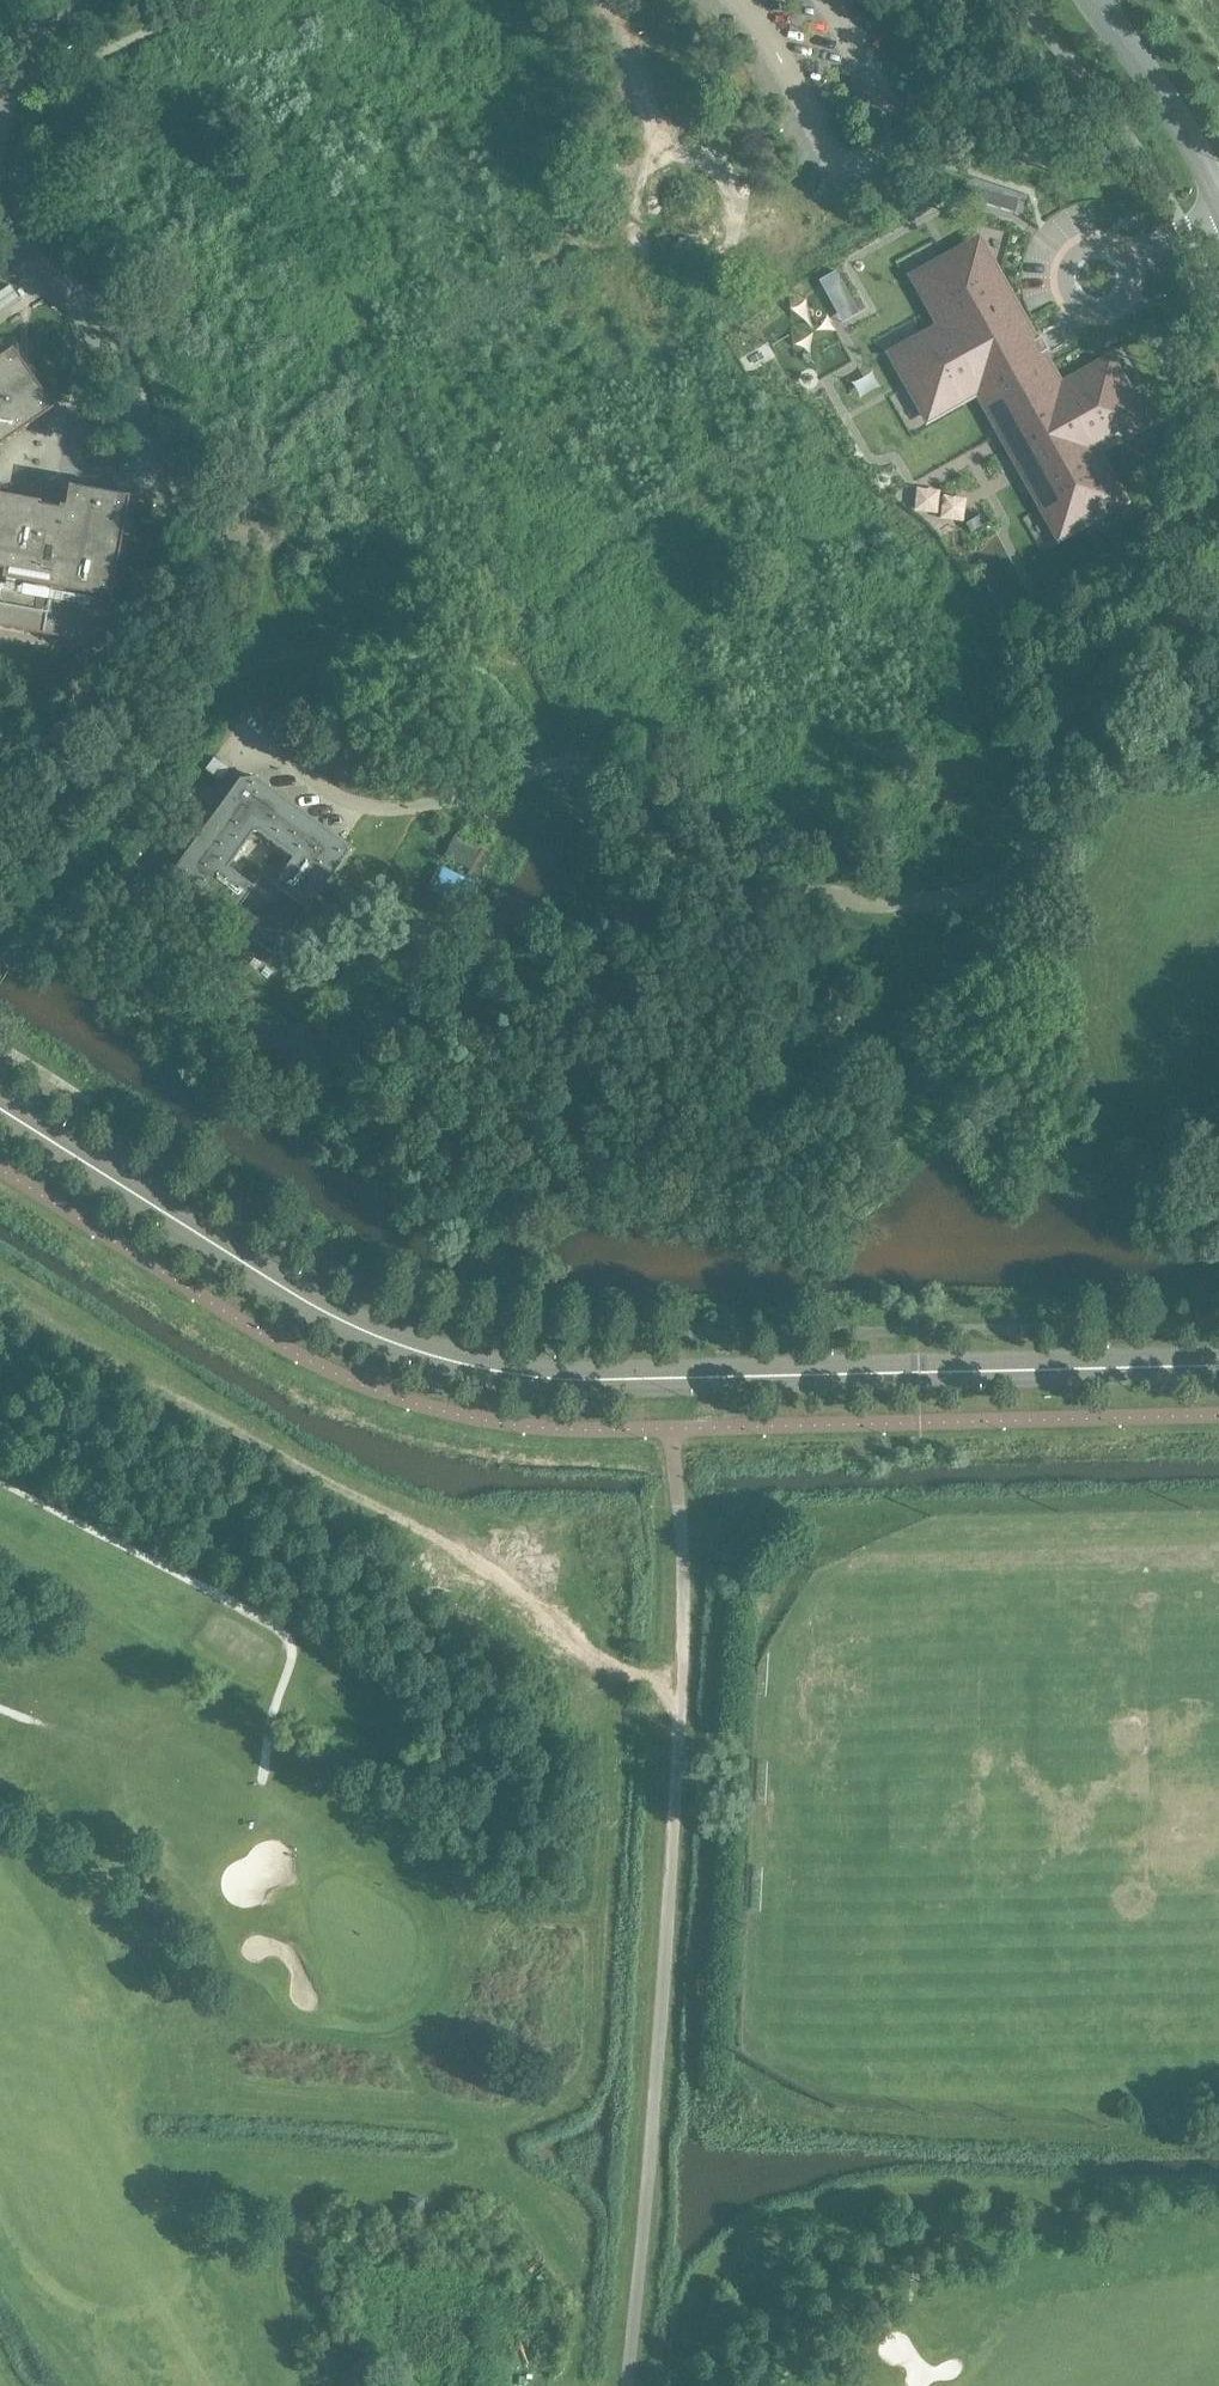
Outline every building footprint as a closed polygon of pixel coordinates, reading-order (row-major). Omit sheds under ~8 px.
[(941,326),(891,354),(927,418),(977,392),(1059,536),(1123,501),(1095,451),(1145,423),(1109,359),(1059,387),(1046,364),(1041,354),(1048,350),(1041,336),(1033,341),(1014,306),(977,241),(913,277),(941,326)] [(41,417),(53,408),(11,348),(0,356),(0,445),(41,417)] [(128,497),(90,490),(67,486),(63,507),(58,506),(57,509),(39,506),(39,502),(0,495),(0,628),(101,646),(128,497)] [(226,867),(250,835),(260,833),(290,855),(271,883),(307,909),(350,847),(254,776),(254,777),(241,779),(240,778),(207,823),(169,875),(232,918),(254,887),(226,867)]
